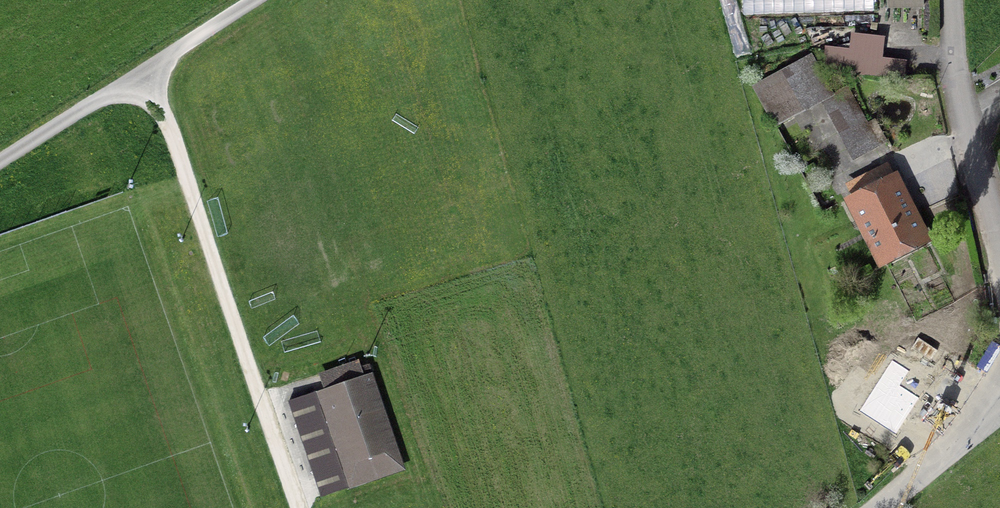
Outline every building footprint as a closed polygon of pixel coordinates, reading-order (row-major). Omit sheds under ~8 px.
[(733,0),(717,0),(733,59),(748,55),(733,0)] [(746,19),(867,17),(867,0),(745,0),(746,19)] [(922,9),(922,0),(887,0),(887,9),(922,9)] [(808,57),(752,86),(776,130),(825,104),(855,159),(875,148),(841,86),(827,93),(808,57)] [(899,173),(843,200),(878,271),(933,244),(899,173)] [(358,366),(320,380),(325,394),(318,396),(352,491),(405,472),(372,378),(364,380),(358,366)]
